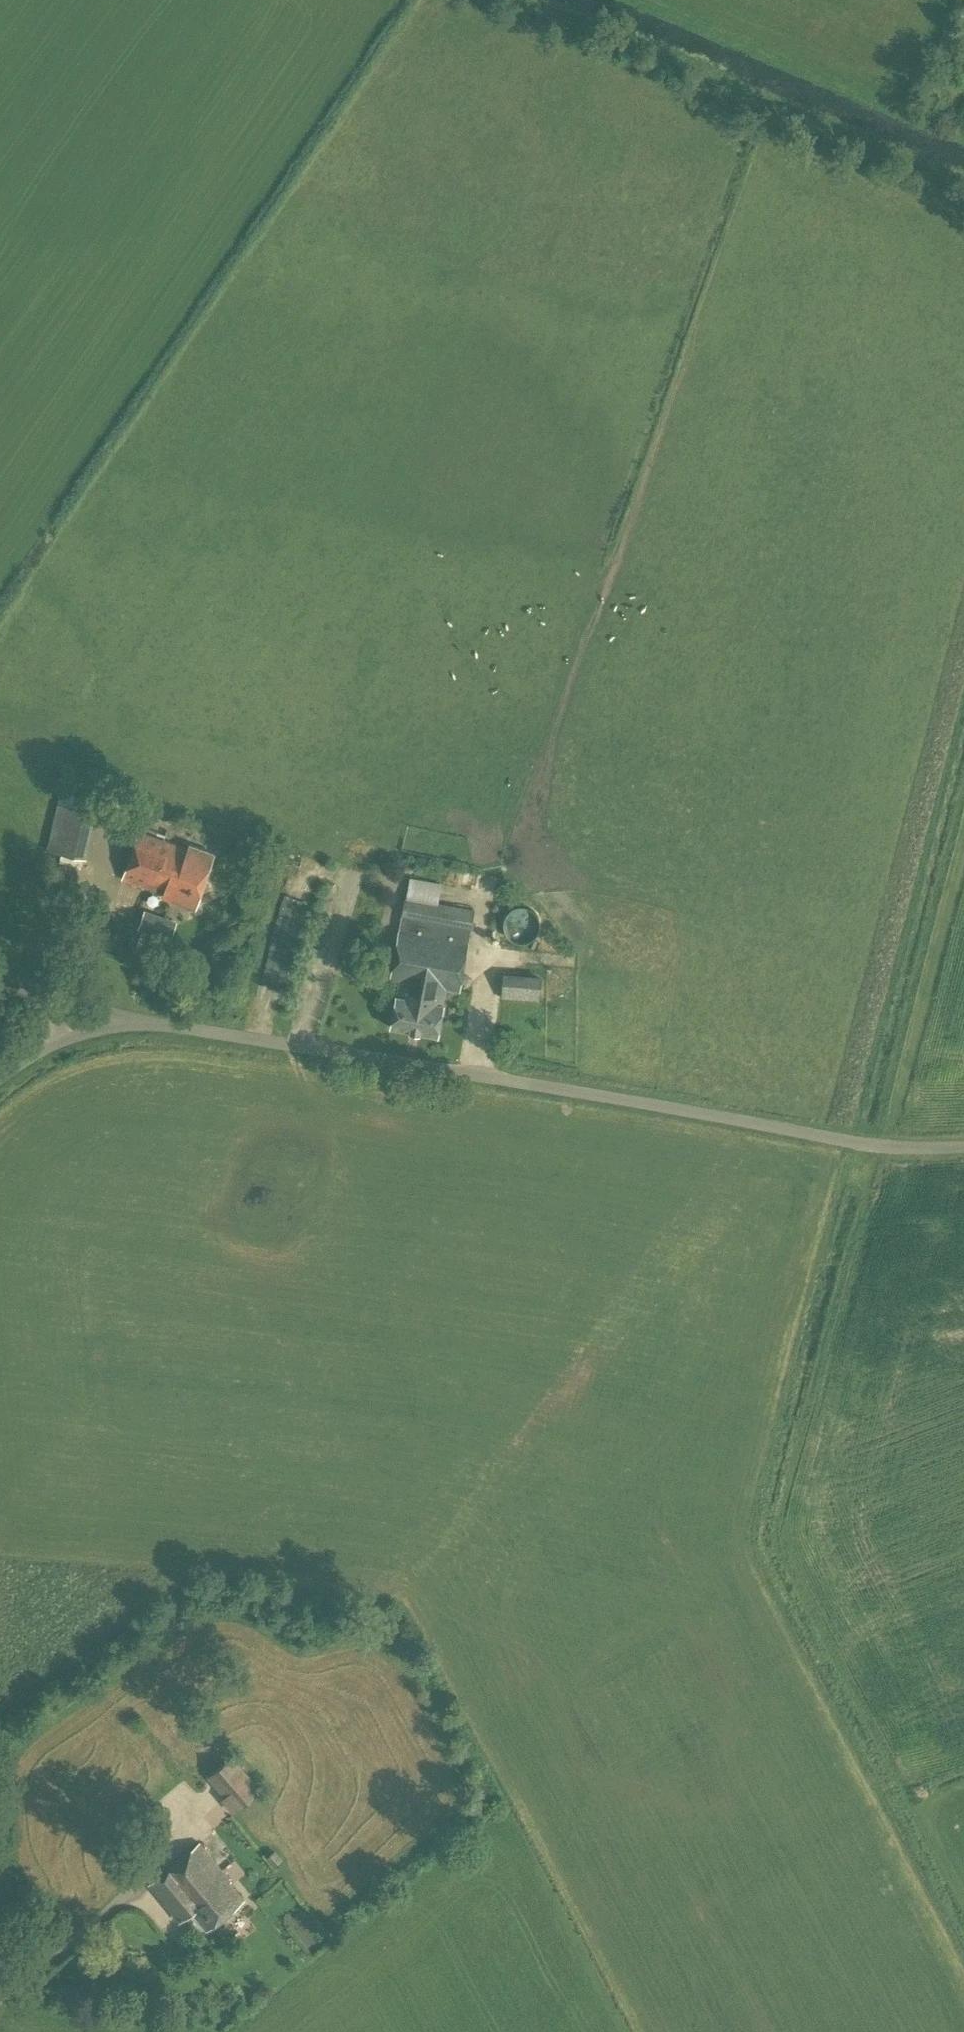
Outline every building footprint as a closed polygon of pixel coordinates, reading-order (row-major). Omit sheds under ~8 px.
[(96,812),(73,807),(76,795),(60,791),(57,803),(47,849),(86,859),(96,812)] [(162,897),(170,900),(196,908),(215,852),(189,844),(187,848),(138,831),(122,879),(152,889),(163,893),(162,897)] [(438,902),(441,883),(410,877),(406,897),(405,897),(389,978),(399,980),(390,1026),(437,1035),(446,989),(459,991),(474,909),(438,902)] [(518,941),(521,941),(524,941),(527,940),(530,938),(533,936),(535,934),(536,932),(538,929),(538,926),(539,923),(538,920),(538,917),(536,914),(535,912),(532,909),(530,908),(527,906),(524,905),(521,905),(518,905),(515,906),(512,907),(510,909),(508,911),(506,913),(504,916),(503,919),(503,922),(503,925),(503,928),(504,930),(506,933),(508,935),(510,937),(512,939),(515,940),(518,941)] [(262,982),(286,987),(302,912),(279,907),(262,982)] [(159,937),(165,917),(145,910),(137,929),(159,937)] [(537,999),(537,973),(499,973),(498,999),(537,999)] [(227,1763),(204,1782),(220,1803),(244,1783),(227,1763)] [(206,1929),(244,1899),(229,1881),(231,1880),(200,1842),(149,1883),(181,1921),(191,1912),(206,1929)]
